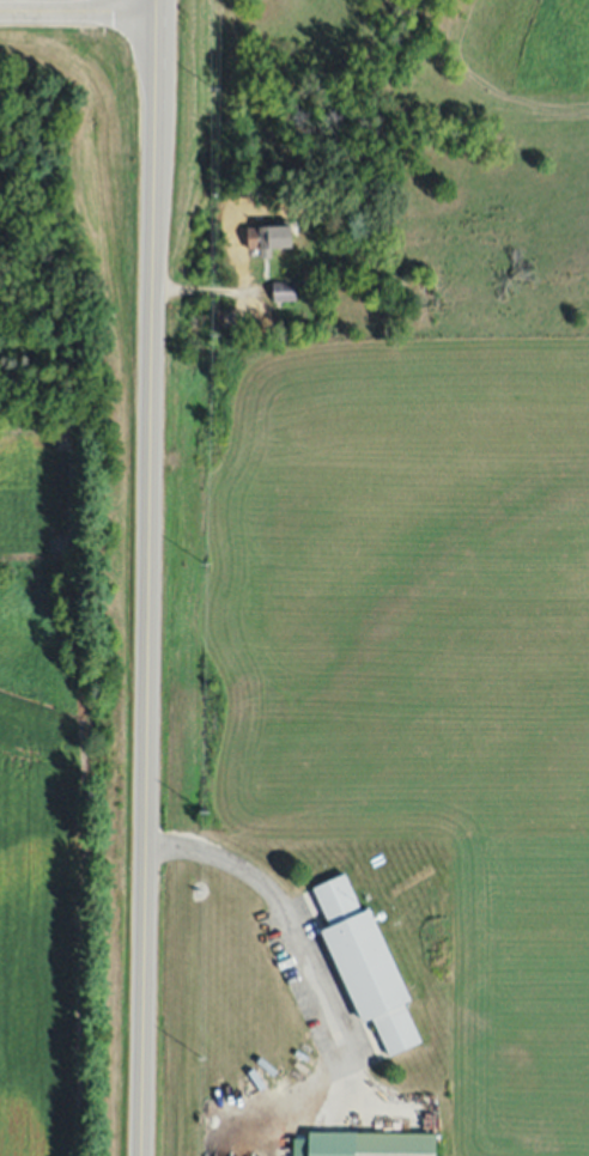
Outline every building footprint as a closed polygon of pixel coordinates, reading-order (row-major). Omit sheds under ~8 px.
[(248,225),(277,224),(277,232),(283,232),(283,249),(248,249),(248,225)] [(271,281),(294,280),(296,300),(272,302),(271,281)] [(321,930),(329,926),(312,889),(346,875),(364,915),(371,912),(411,1003),(405,1005),(421,1044),(388,1058),(372,1021),(363,1024),(321,930)] [(306,1132),(306,1155),(437,1155),(437,1136),(306,1132)] [(306,1140),(293,1139),(292,1155),(305,1155),(306,1140)]
